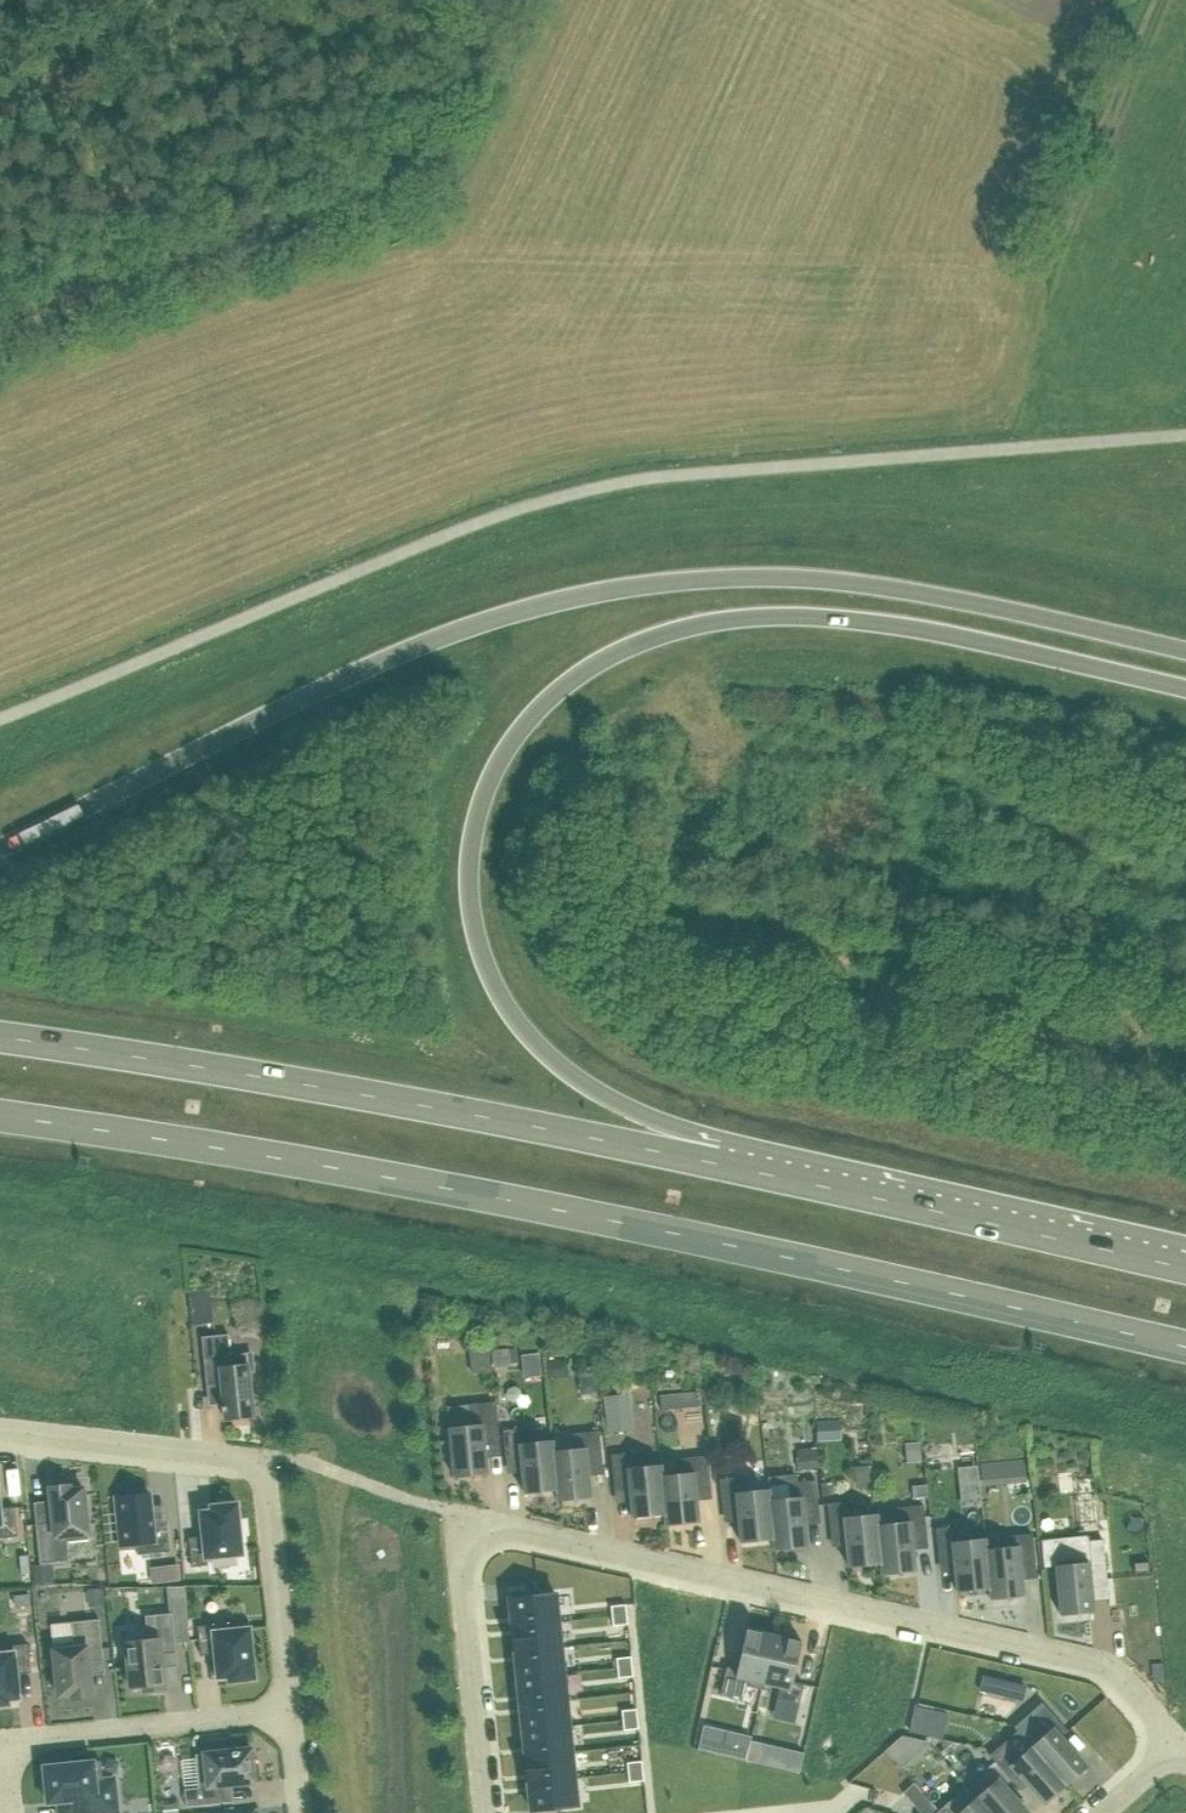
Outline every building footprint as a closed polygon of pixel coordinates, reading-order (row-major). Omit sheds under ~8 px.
[(214,1331),(210,1298),(208,1298),(191,1300),(194,1333),(214,1331)] [(229,1335),(202,1337),(207,1384),(221,1383),(224,1407),(222,1407),(222,1412),(224,1411),(225,1420),(254,1417),(250,1372),(254,1371),(252,1353),(231,1355),(229,1335)] [(511,1338),(483,1343),(487,1364),(514,1359),(511,1338)] [(644,1417),(642,1380),(623,1381),(624,1400),(638,1399),(638,1410),(626,1410),(627,1417),(644,1417)] [(599,1425),(625,1424),(624,1394),(598,1396),(599,1425)] [(674,1394),(659,1395),(660,1411),(675,1409),(674,1394)] [(471,1425),(449,1428),(455,1478),(488,1475),(485,1446),(500,1444),(496,1402),(468,1405),(471,1425)] [(531,1428),(504,1431),(507,1467),(522,1466),(525,1494),(557,1491),(558,1491),(554,1451),(553,1440),(532,1442),(531,1428)] [(554,1451),(558,1491),(557,1491),(558,1502),(592,1498),(589,1469),(603,1468),(599,1432),(572,1435),(574,1449),(554,1451)] [(639,1452),(612,1455),(615,1491),(630,1490),(633,1519),(665,1515),(666,1515),(662,1476),(663,1476),(661,1465),(640,1467),(639,1452)] [(663,1476),(662,1476),(666,1515),(665,1515),(666,1526),(700,1523),(697,1494),(711,1493),(708,1456),(680,1459),(682,1474),(663,1476)] [(999,1461),(980,1463),(982,1486),(1001,1484),(999,1461)] [(747,1477),(720,1480),(724,1516),(738,1514),(741,1543),(773,1540),(774,1540),(770,1500),(771,1500),(770,1489),(749,1492),(747,1477)] [(771,1500),(770,1500),(774,1540),(773,1540),(774,1551),(808,1547),(805,1519),(819,1517),(816,1481),(789,1484),(790,1498),(771,1500)] [(53,1523),(36,1525),(40,1564),(70,1561),(68,1542),(89,1540),(84,1488),(71,1489),(70,1485),(50,1487),(53,1523)] [(128,1496),(116,1498),(122,1551),(137,1549),(138,1556),(171,1552),(168,1523),(153,1524),(150,1494),(146,1494),(146,1490),(128,1491),(128,1496)] [(977,1492),(960,1494),(961,1505),(978,1503),(977,1492)] [(855,1502),(828,1504),(832,1541),(846,1539),(849,1568),(881,1565),(882,1564),(878,1525),(879,1525),(878,1514),(856,1516),(855,1502)] [(204,1537),(189,1538),(192,1567),(209,1566),(208,1558),(242,1555),(237,1504),(212,1507),(212,1511),(201,1513),(204,1537)] [(879,1525),(878,1525),(882,1564),(881,1565),(882,1575),(916,1572),(913,1543),(928,1542),(924,1505),(897,1508),(898,1523),(879,1525)] [(18,1537),(15,1508),(0,1509),(0,1508),(0,1538),(18,1537)] [(963,1526),(936,1529),(940,1565),(954,1564),(957,1592),(989,1589),(990,1589),(986,1549),(987,1549),(986,1538),(965,1541),(963,1526)] [(987,1549),(986,1549),(990,1589),(989,1589),(990,1600),(1024,1596),(1021,1568),(1036,1566),(1032,1530),(1005,1533),(1006,1547),(987,1549)] [(1042,1540),(1041,1540),(1044,1568),(1056,1567),(1061,1616),(1095,1612),(1092,1584),(1106,1582),(1108,1582),(1103,1540),(1085,1542),(1043,1546),(1042,1540)] [(1135,1564),(1136,1572),(1148,1570),(1147,1563),(1135,1564)] [(179,1566),(152,1569),(154,1583),(180,1581),(179,1566)] [(556,1594),(509,1599),(512,1626),(559,1622),(556,1594)] [(626,1605),(611,1606),(612,1616),(627,1615),(626,1605)] [(147,1634),(126,1637),(131,1688),(144,1687),(144,1691),(165,1689),(162,1654),(176,1652),(175,1642),(172,1615),(172,1613),(145,1616),(147,1634)] [(187,1614),(172,1615),(175,1642),(190,1641),(187,1614)] [(627,1615),(612,1616),(613,1626),(628,1625),(627,1615)] [(74,1642),(53,1644),(58,1696),(72,1694),(72,1699),(93,1697),(89,1661),(103,1660),(99,1620),(72,1623),(74,1642)] [(249,1621),(198,1627),(201,1656),(216,1654),(218,1678),(229,1677),(229,1682),(255,1679),(249,1621)] [(512,1626),(512,1627),(515,1653),(562,1648),(559,1622),(512,1626)] [(727,1667),(721,1692),(743,1698),(746,1686),(763,1690),(765,1684),(764,1684),(775,1635),(747,1629),(738,1669),(727,1667)] [(775,1635),(764,1684),(765,1684),(780,1688),(777,1699),(800,1704),(804,1684),(793,1682),(802,1642),(775,1635)] [(0,1647),(0,1706),(9,1705),(8,1700),(19,1699),(17,1675),(32,1673),(29,1644),(0,1647)] [(562,1648),(515,1653),(518,1679),(564,1674),(562,1648)] [(631,1657),(617,1659),(618,1668),(632,1667),(631,1657)] [(706,1666),(692,1662),(688,1680),(687,1680),(686,1683),(701,1686),(706,1666)] [(632,1667),(618,1668),(619,1678),(633,1677),(632,1667)] [(564,1674),(518,1679),(520,1705),(567,1700),(564,1674)] [(983,1677),(980,1690),(1022,1700),(1025,1687),(983,1677)] [(567,1700),(520,1705),(523,1731),(570,1726),(567,1700)] [(1043,1704),(1027,1718),(1040,1732),(1028,1743),(1032,1747),(1066,1785),(1086,1767),(1060,1738),(1068,1732),(1043,1704)] [(917,1706),(911,1733),(929,1737),(935,1710),(917,1706)] [(637,1709),(622,1711),(623,1721),(638,1719),(637,1709)] [(638,1719),(623,1721),(624,1730),(639,1729),(638,1719)] [(570,1726),(523,1731),(526,1757),(573,1752),(570,1726)] [(702,1727),(697,1750),(726,1757),(731,1734),(702,1727)] [(1017,1731),(990,1755),(995,1761),(997,1764),(1012,1781),(1019,1774),(1045,1804),(1066,1785),(1032,1747),(1028,1743),(1017,1731)] [(165,1733),(149,1735),(151,1750),(167,1747),(165,1733)] [(751,1742),(746,1761),(763,1765),(768,1746),(751,1742)] [(893,1744),(886,1750),(900,1766),(907,1760),(893,1744)] [(196,1754),(181,1756),(185,1789),(187,1807),(224,1803),(223,1786),(260,1782),(258,1759),(253,1760),(252,1749),(226,1751),(226,1747),(208,1749),(209,1753),(196,1754)] [(526,1757),(525,1757),(528,1783),(575,1778),(573,1752),(526,1757)] [(792,1752),(788,1771),(800,1773),(804,1754),(792,1752)] [(44,1767),(48,1803),(58,1802),(60,1812),(113,1812),(118,1812),(115,1783),(115,1779),(103,1780),(101,1761),(44,1767)] [(973,1793),(991,1812),(1027,1812),(1005,1787),(1012,1781),(997,1764),(995,1761),(979,1775),(985,1783),(973,1793)] [(642,1762),(627,1763),(628,1773),(643,1771),(642,1762)] [(643,1771),(628,1773),(629,1783),(644,1781),(643,1771)] [(575,1778),(528,1783),(531,1810),(578,1806),(575,1778)] [(945,1812),(991,1812),(973,1793),(972,1794),(976,1798),(965,1808),(959,1801),(945,1812)] [(914,1808),(919,1812),(936,1812),(939,1811),(927,1797),(914,1808)]
